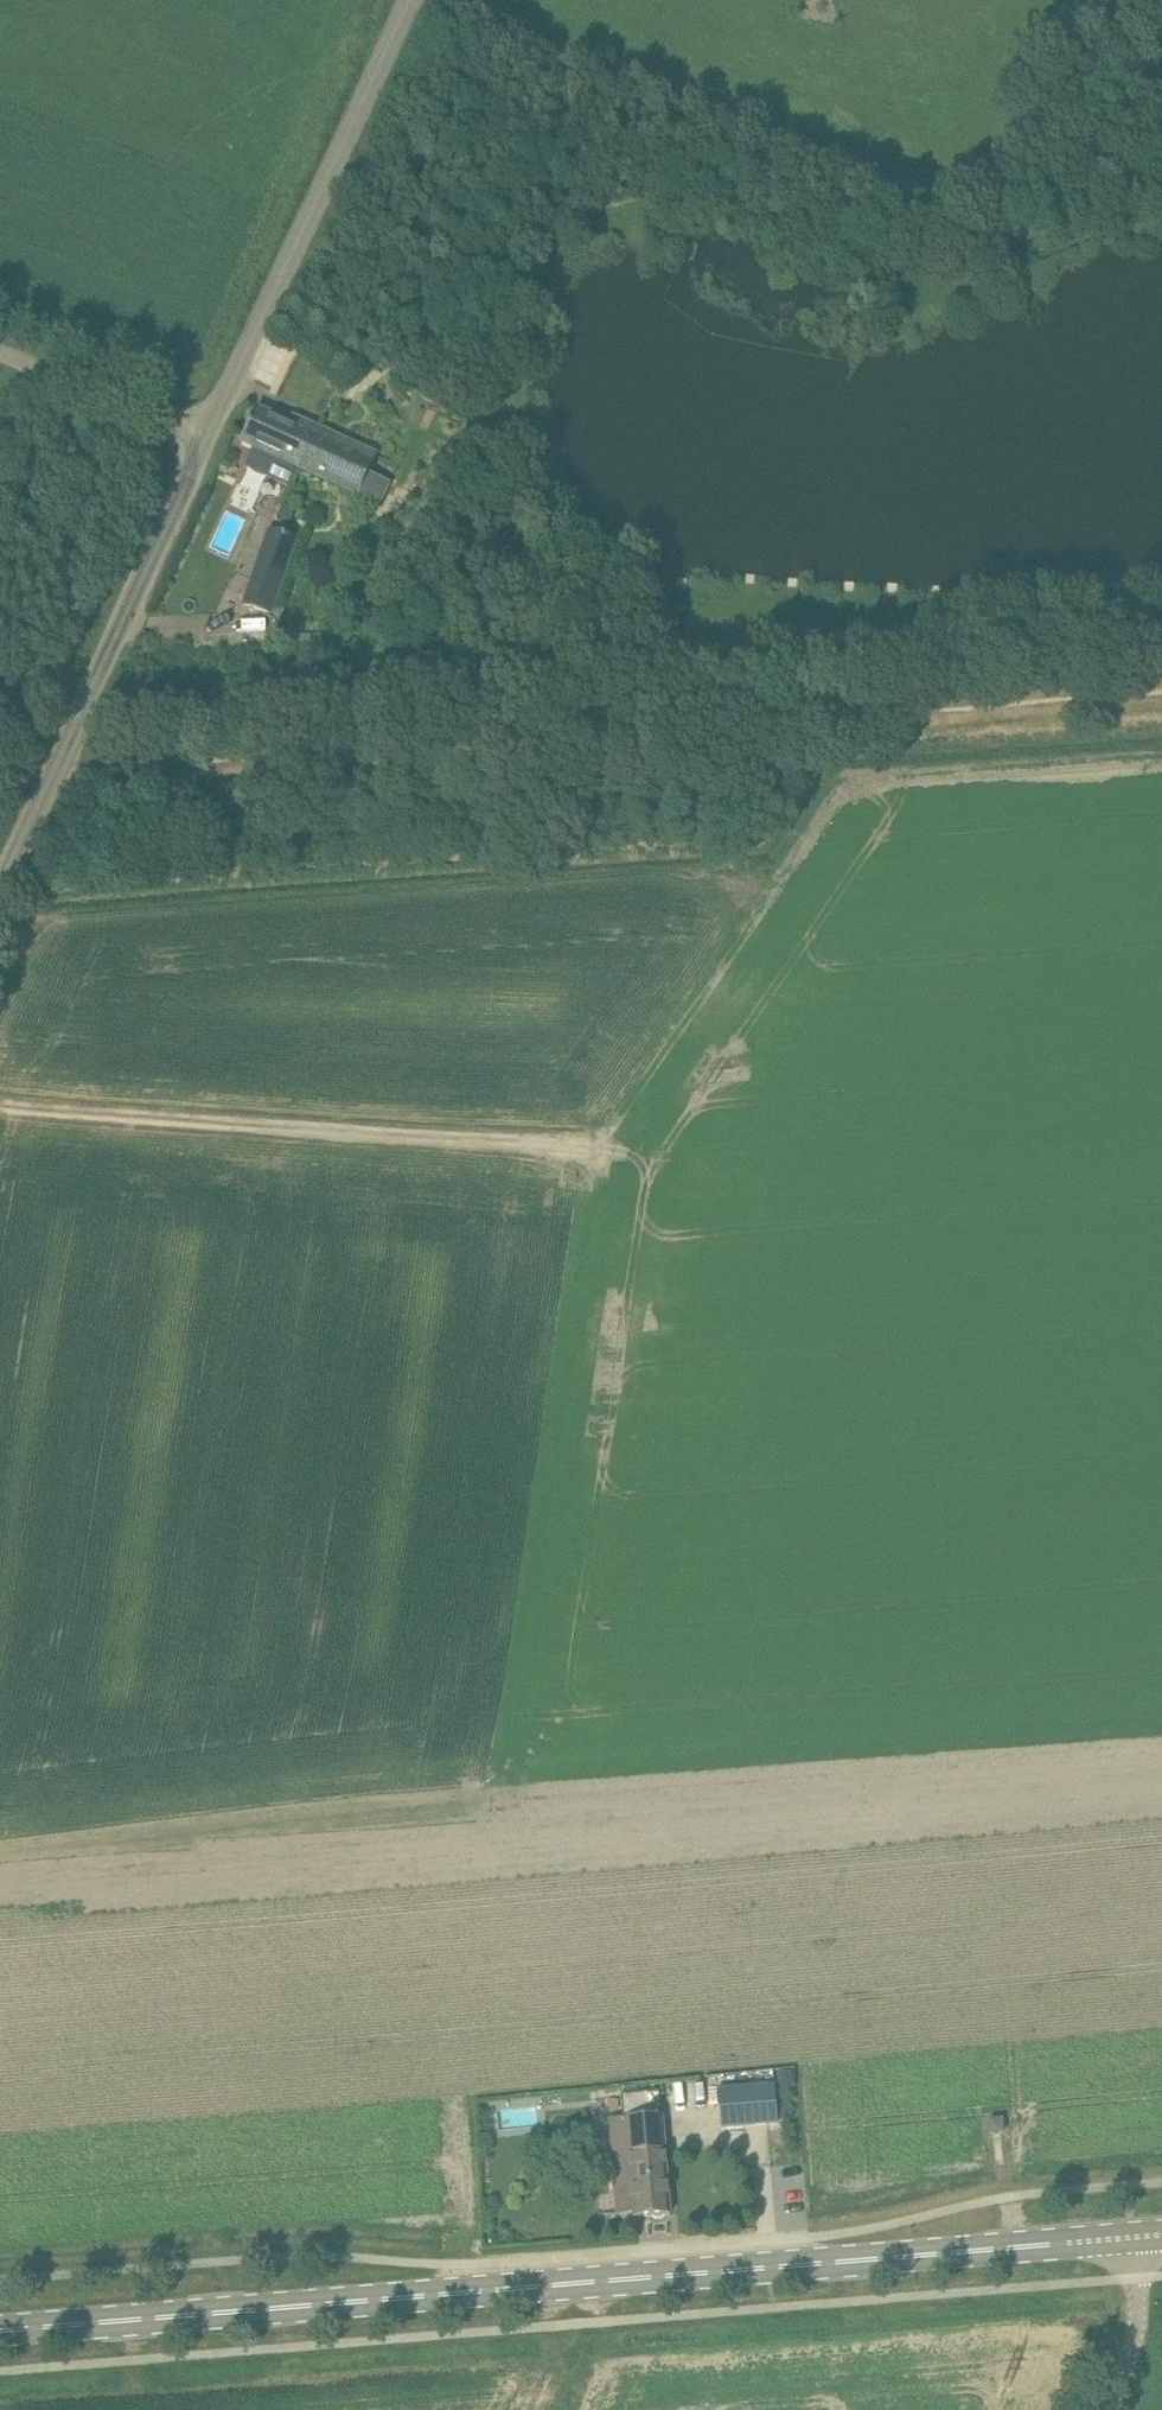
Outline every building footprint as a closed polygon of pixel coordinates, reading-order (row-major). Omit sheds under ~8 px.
[(257,407),(242,439),(255,445),(298,465),(299,465),(313,433),(317,425),(293,414),(290,422),(268,412),(257,407)] [(313,433),(299,465),(381,503),(391,482),(391,481),(370,471),(378,457),(379,454),(317,425),(313,433)] [(295,511),(283,505),(277,519),(288,525),(295,511)] [(269,528),(242,606),(273,616),(299,538),(269,528)] [(792,2071),(778,2071),(779,2085),(793,2084),(792,2071)] [(775,2083),(719,2088),(722,2128),(778,2123),(775,2083)] [(663,2115),(661,2091),(623,2092),(625,2118),(610,2119),(616,2190),(632,2188),(635,2217),(671,2214),(663,2115)] [(1003,2118),(990,2119),(991,2133),(1004,2131),(1003,2118)]
